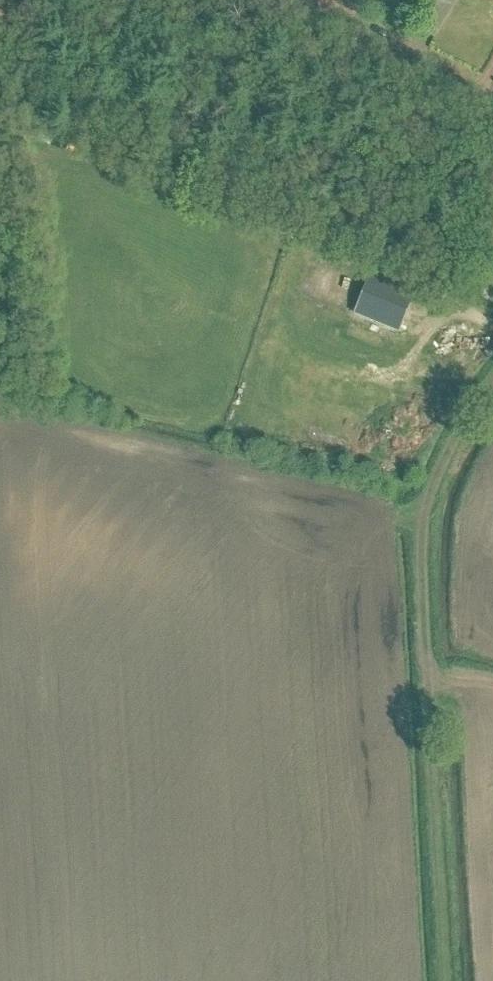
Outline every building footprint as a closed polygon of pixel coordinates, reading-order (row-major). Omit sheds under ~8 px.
[(400,332),(416,291),(371,273),(354,313),(400,332)]
